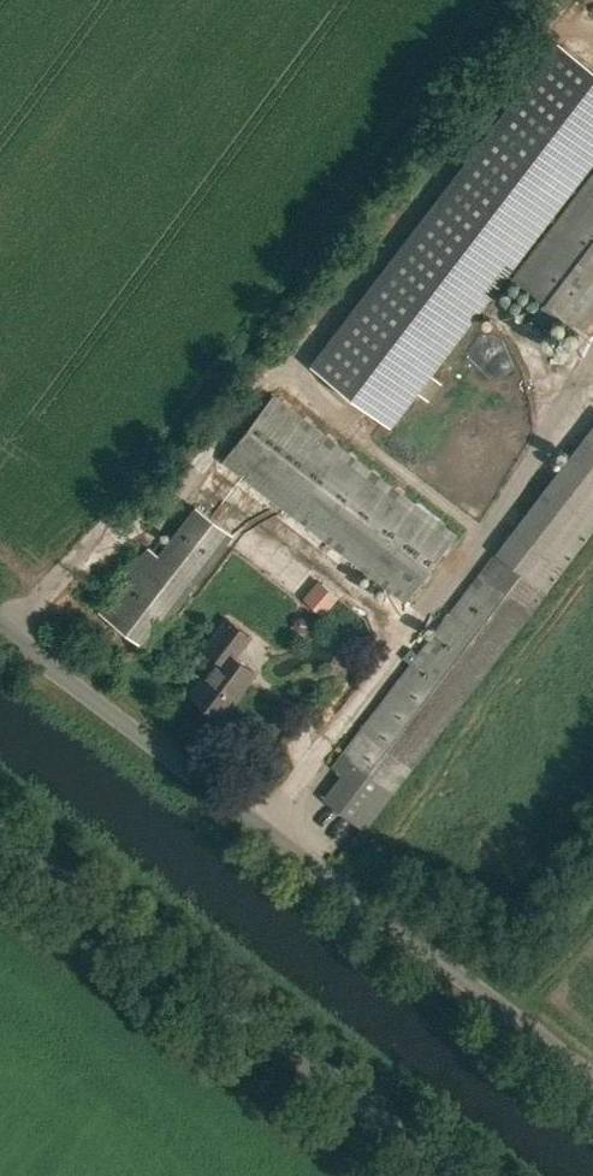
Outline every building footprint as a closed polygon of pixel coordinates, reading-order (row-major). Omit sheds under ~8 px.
[(302,357),(384,420),(410,387),(425,398),(439,380),(423,368),(592,147),(592,65),(551,32),(302,357)] [(514,277),(583,330),(592,317),(592,173),(514,277)] [(273,396),(224,461),(405,600),(455,535),(273,396)] [(364,830),(592,529),(592,427),(333,767),(343,775),(324,799),(364,830)] [(195,507),(159,555),(149,547),(99,612),(145,647),(231,535),(195,507)] [(318,579),(303,598),(323,614),(338,596),(318,579)] [(219,659),(192,695),(221,717),(256,672),(235,656),(251,636),(228,619),(205,649),(219,659)]
